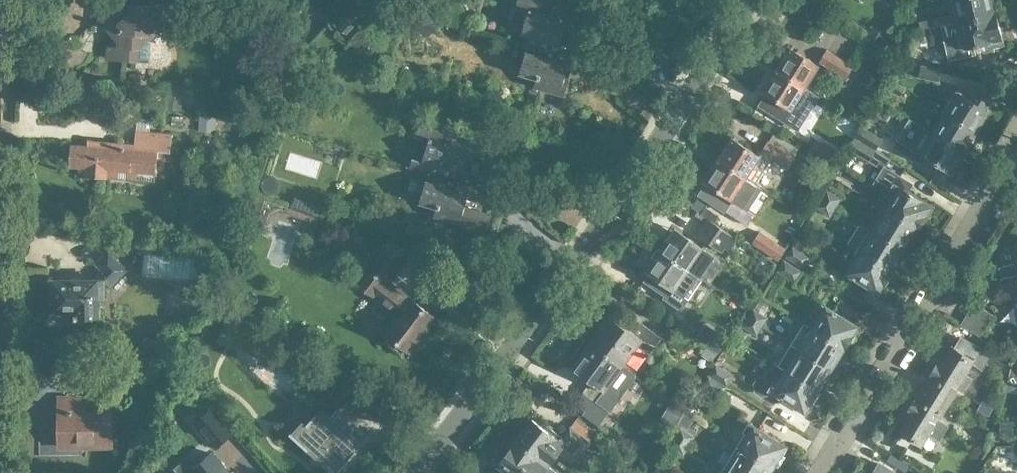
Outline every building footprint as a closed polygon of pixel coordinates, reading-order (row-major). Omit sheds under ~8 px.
[(150,61),(151,45),(146,40),(160,27),(167,27),(169,0),(131,0),(130,17),(123,16),(123,13),(115,4),(113,4),(96,19),(119,44),(119,46),(106,46),(106,58),(137,60),(150,61)] [(530,45),(560,53),(560,54),(590,63),(591,61),(594,48),(569,40),(576,16),(551,9),(553,1),(551,0),(516,0),(514,8),(526,11),(520,32),(525,33),(522,42),(530,45)] [(953,13),(920,20),(922,28),(955,21),(994,13),(991,0),(950,0),(953,13)] [(997,12),(994,13),(955,21),(958,36),(954,36),(956,47),(965,45),(965,48),(981,44),(982,50),(991,48),(989,40),(1002,38),(997,12)] [(560,53),(530,45),(528,53),(524,52),(519,73),(536,78),(533,87),(563,95),(570,70),(596,77),(599,63),(591,61),(590,63),(560,54),(560,53)] [(917,60),(943,65),(945,51),(920,46),(919,49),(909,47),(907,56),(917,58),(917,60)] [(775,68),(804,86),(818,65),(789,47),(775,68)] [(821,61),(847,77),(853,66),(828,49),(821,61)] [(918,77),(939,81),(941,69),(921,64),(918,77)] [(804,86),(775,68),(762,89),(791,108),(804,86)] [(889,89),(900,96),(905,87),(894,80),(889,89)] [(943,110),(976,130),(989,109),(988,108),(991,103),(972,92),(968,97),(956,90),(943,110)] [(165,106),(184,109),(185,96),(166,94),(165,106)] [(931,130),(964,150),(967,152),(975,139),(972,137),(976,130),(943,110),(931,130)] [(198,131),(215,132),(216,116),(199,115),(198,131)] [(107,177),(155,181),(157,160),(170,161),(172,134),(150,132),(151,118),(138,117),(135,145),(108,143),(107,148),(72,144),(70,166),(85,167),(85,176),(107,178),(107,177)] [(423,173),(432,175),(461,183),(460,185),(490,193),(491,192),(495,179),(470,171),(477,147),(451,139),(454,130),(420,120),(415,137),(419,138),(410,168),(423,173)] [(854,136),(876,149),(882,138),(880,137),(884,130),(870,121),(866,128),(861,125),(854,136)] [(964,150),(931,130),(922,125),(909,146),(940,164),(936,170),(947,177),(964,150)] [(717,158),(745,177),(753,182),(756,183),(772,158),(775,160),(774,160),(787,168),(795,158),(768,141),(759,155),(731,136),(717,158)] [(808,151),(835,168),(843,155),(817,138),(808,151)] [(850,149),(869,161),(876,150),(856,138),(850,149)] [(745,177),(717,158),(703,179),(731,198),(745,177)] [(877,202),(917,227),(930,207),(906,192),(911,184),(887,169),(877,186),(884,190),(877,202)] [(461,183),(432,175),(429,183),(425,181),(418,203),(435,208),(433,216),(462,225),(460,231),(483,238),(490,215),(482,212),(485,203),(495,206),(500,195),(491,192),(490,193),(460,185),(461,183)] [(303,210),(324,217),(331,195),(309,189),(305,200),(306,200),(303,210)] [(823,199),(835,207),(841,198),(828,190),(823,199)] [(835,207),(823,199),(817,208),(830,216),(835,207)] [(883,207),(870,227),(904,248),(917,227),(877,202),(876,203),(883,207)] [(707,217),(695,234),(721,252),(724,247),(730,251),(739,239),(707,217)] [(870,227),(857,249),(891,270),(904,248),(870,227)] [(752,245),(776,262),(785,249),(761,232),(752,245)] [(660,249),(700,276),(714,255),(683,234),(679,239),(670,233),(660,249)] [(393,307),(399,311),(383,332),(389,336),(384,342),(402,356),(407,350),(413,354),(439,320),(409,297),(411,295),(390,280),(411,253),(385,243),(357,279),(393,307)] [(787,256),(804,266),(811,256),(793,245),(787,256)] [(643,281),(665,296),(670,287),(688,299),(703,277),(700,276),(660,249),(657,247),(651,255),(654,258),(645,270),(649,273),(643,281)] [(891,270),(857,249),(850,261),(848,260),(842,269),(877,291),(891,270)] [(126,269),(108,253),(97,264),(103,270),(98,275),(98,279),(81,279),(81,277),(66,277),(66,280),(53,280),(53,292),(51,292),(51,299),(53,299),(53,310),(75,310),(75,317),(98,317),(98,297),(104,297),(104,286),(110,286),(126,269)] [(778,270),(795,281),(802,270),(785,259),(778,270)] [(999,266),(999,269),(992,270),(994,280),(1002,278),(1002,277),(1016,273),(1016,262),(999,266)] [(1014,293),(1014,295),(1005,297),(1007,305),(1016,303),(1016,292),(1014,293)] [(810,325),(843,345),(856,325),(820,303),(815,313),(816,314),(810,325)] [(967,314),(986,326),(992,315),(973,303),(967,314)] [(994,314),(999,318),(1006,310),(1004,304),(999,306),(994,314)] [(747,317),(762,327),(768,317),(752,308),(747,317)] [(609,314),(589,340),(622,364),(637,344),(649,353),(661,336),(636,318),(629,328),(609,314)] [(986,326),(967,314),(960,325),(979,336),(986,326)] [(757,336),(762,327),(747,317),(741,326),(757,336)] [(790,342),(831,366),(843,345),(810,325),(803,321),(790,342)] [(589,340),(570,366),(581,375),(580,376),(589,383),(583,391),(609,411),(636,375),(622,364),(589,340)] [(777,363),(817,388),(831,366),(790,342),(777,363)] [(921,388),(947,404),(974,361),(951,347),(943,361),(940,358),(921,388)] [(817,388),(777,363),(776,364),(772,362),(765,375),(758,376),(753,385),(754,392),(762,396),(768,394),(771,389),(804,409),(817,388)] [(709,375),(726,385),(733,374),(716,363),(709,375)] [(719,397),(726,385),(709,375),(702,386),(719,397)] [(1009,376),(1007,383),(1016,383),(1016,375),(1009,376)] [(325,390),(333,398),(343,387),(335,379),(325,390)] [(947,404),(921,388),(904,416),(907,418),(899,432),(921,446),(931,430),(940,435),(947,424),(938,419),(947,404)] [(583,391),(572,406),(598,426),(609,411),(583,391)] [(57,438),(57,448),(115,448),(114,407),(104,407),(104,408),(86,408),(86,395),(57,395),(57,418),(56,420),(54,422),(53,426),(53,428),(54,432),(54,434),(57,438)] [(295,439),(333,472),(338,472),(358,451),(356,450),(370,435),(339,407),(331,416),(322,408),(295,439)] [(195,422),(217,447),(232,434),(210,408),(195,422)] [(515,441),(548,465),(559,450),(574,461),(589,441),(569,427),(562,436),(547,424),(544,427),(532,418),(515,441)] [(737,445),(772,466),(773,464),(775,465),(782,453),(780,452),(785,444),(748,422),(742,432),(744,433),(737,445)] [(998,424),(998,433),(1012,433),(1012,424),(998,424)] [(675,437),(689,446),(695,436),(681,428),(675,437)] [(689,446),(675,437),(670,446),(684,454),(689,446)] [(515,441),(498,464),(510,472),(549,472),(550,471),(546,468),(548,465),(515,441)] [(735,472),(767,472),(772,466),(737,445),(724,466),(735,472)] [(211,453),(192,469),(195,472),(229,472),(211,453)]
